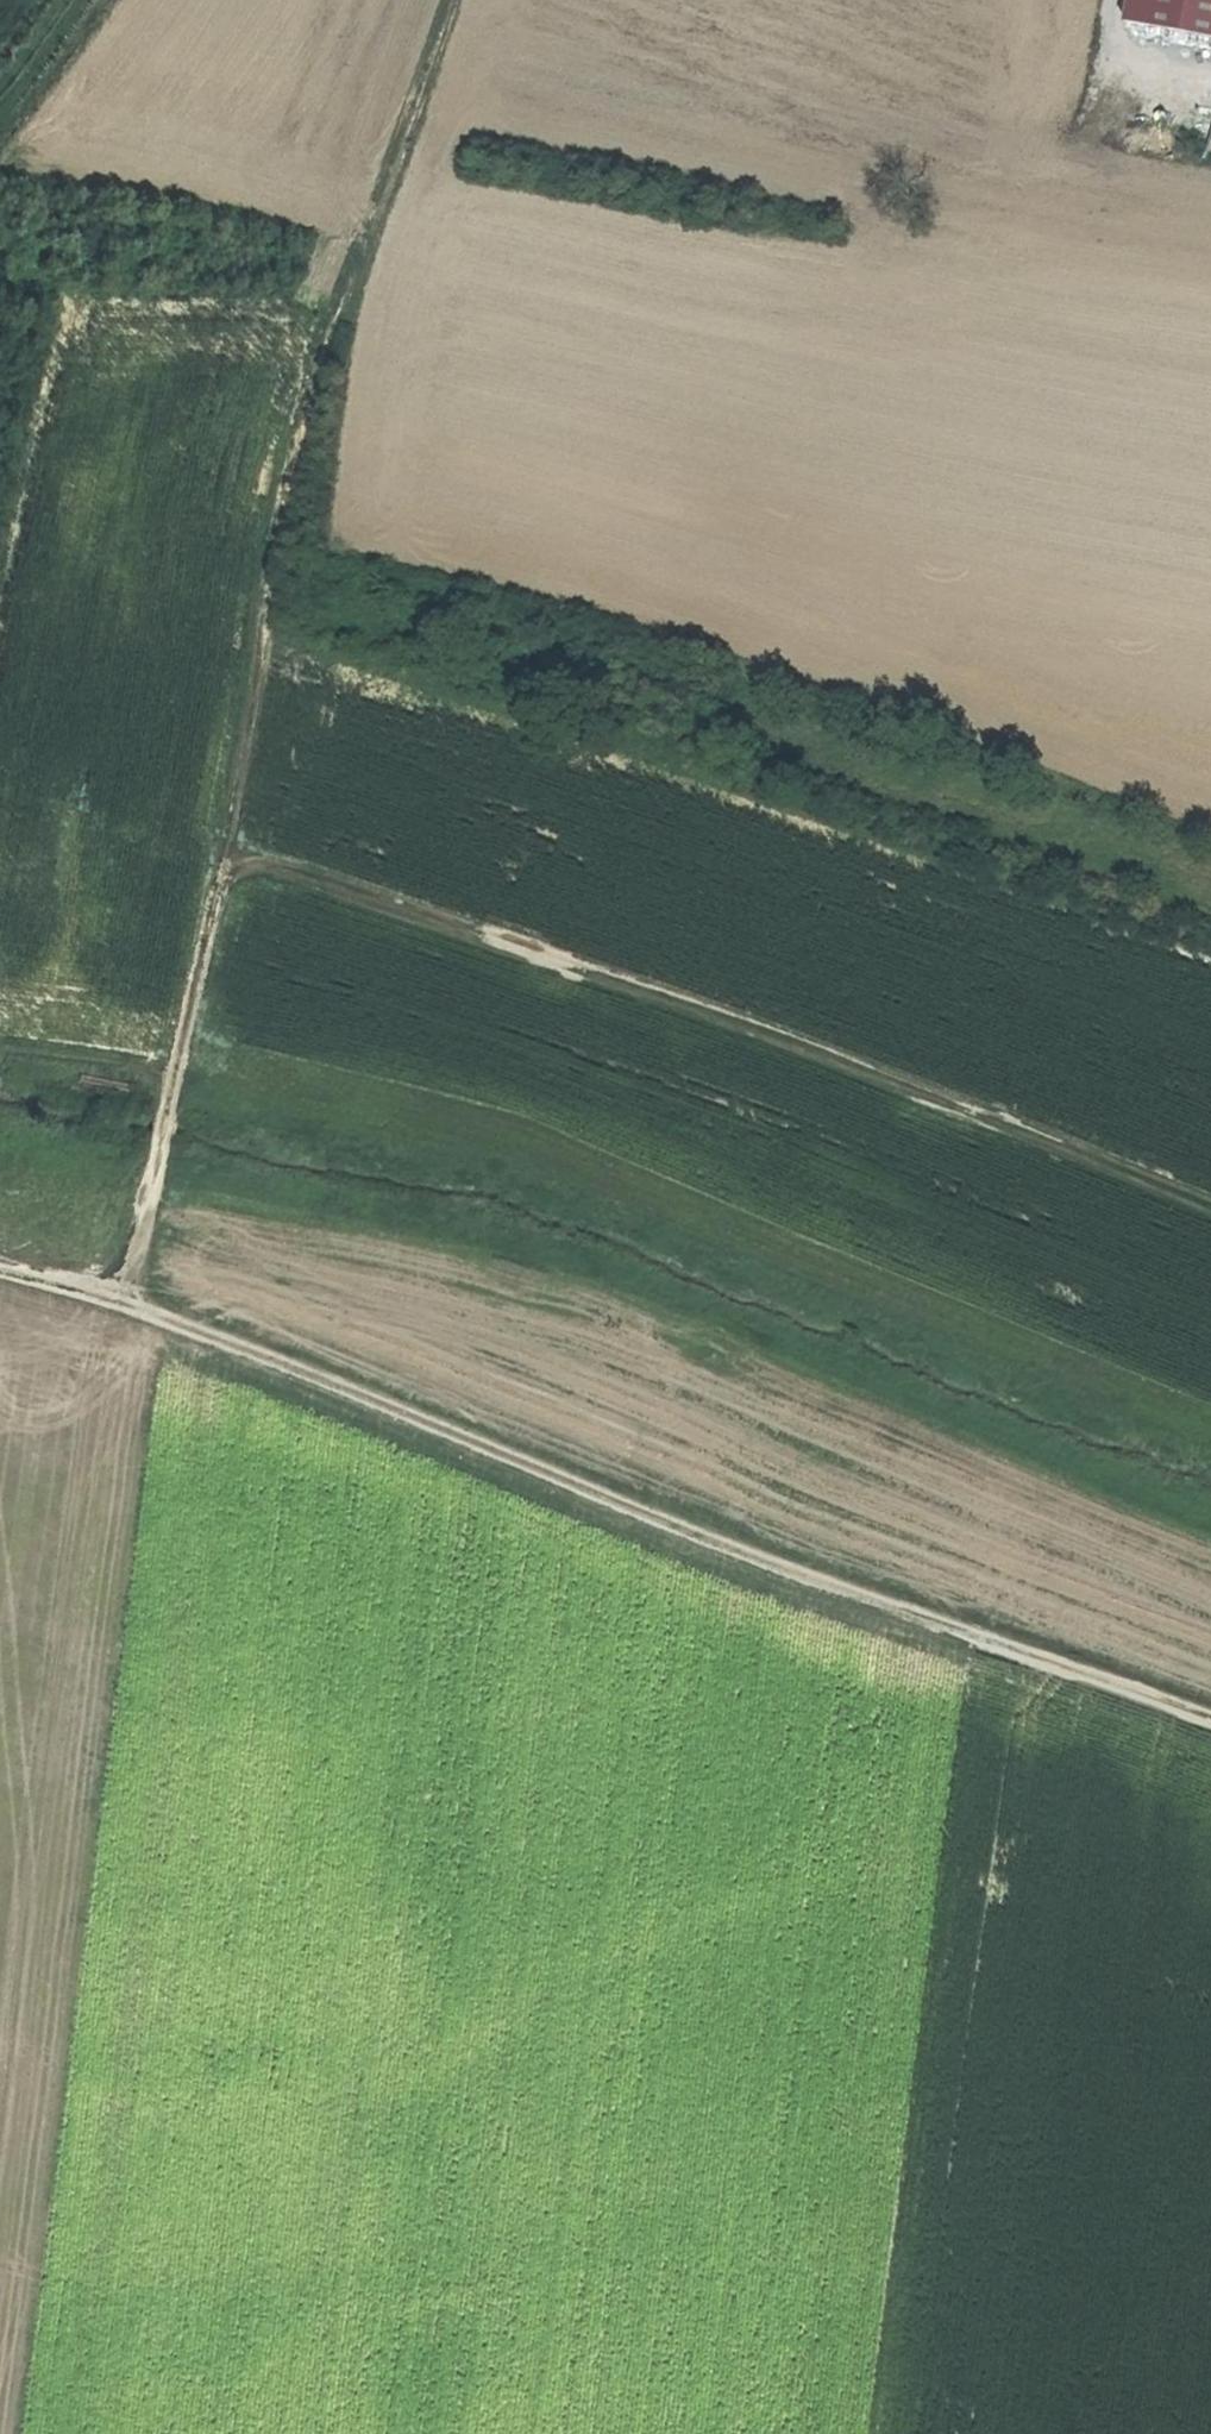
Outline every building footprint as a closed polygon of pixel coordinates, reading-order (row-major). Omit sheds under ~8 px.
[(1135,28),(1210,40),(1210,0),(1140,0),(1135,28)]
